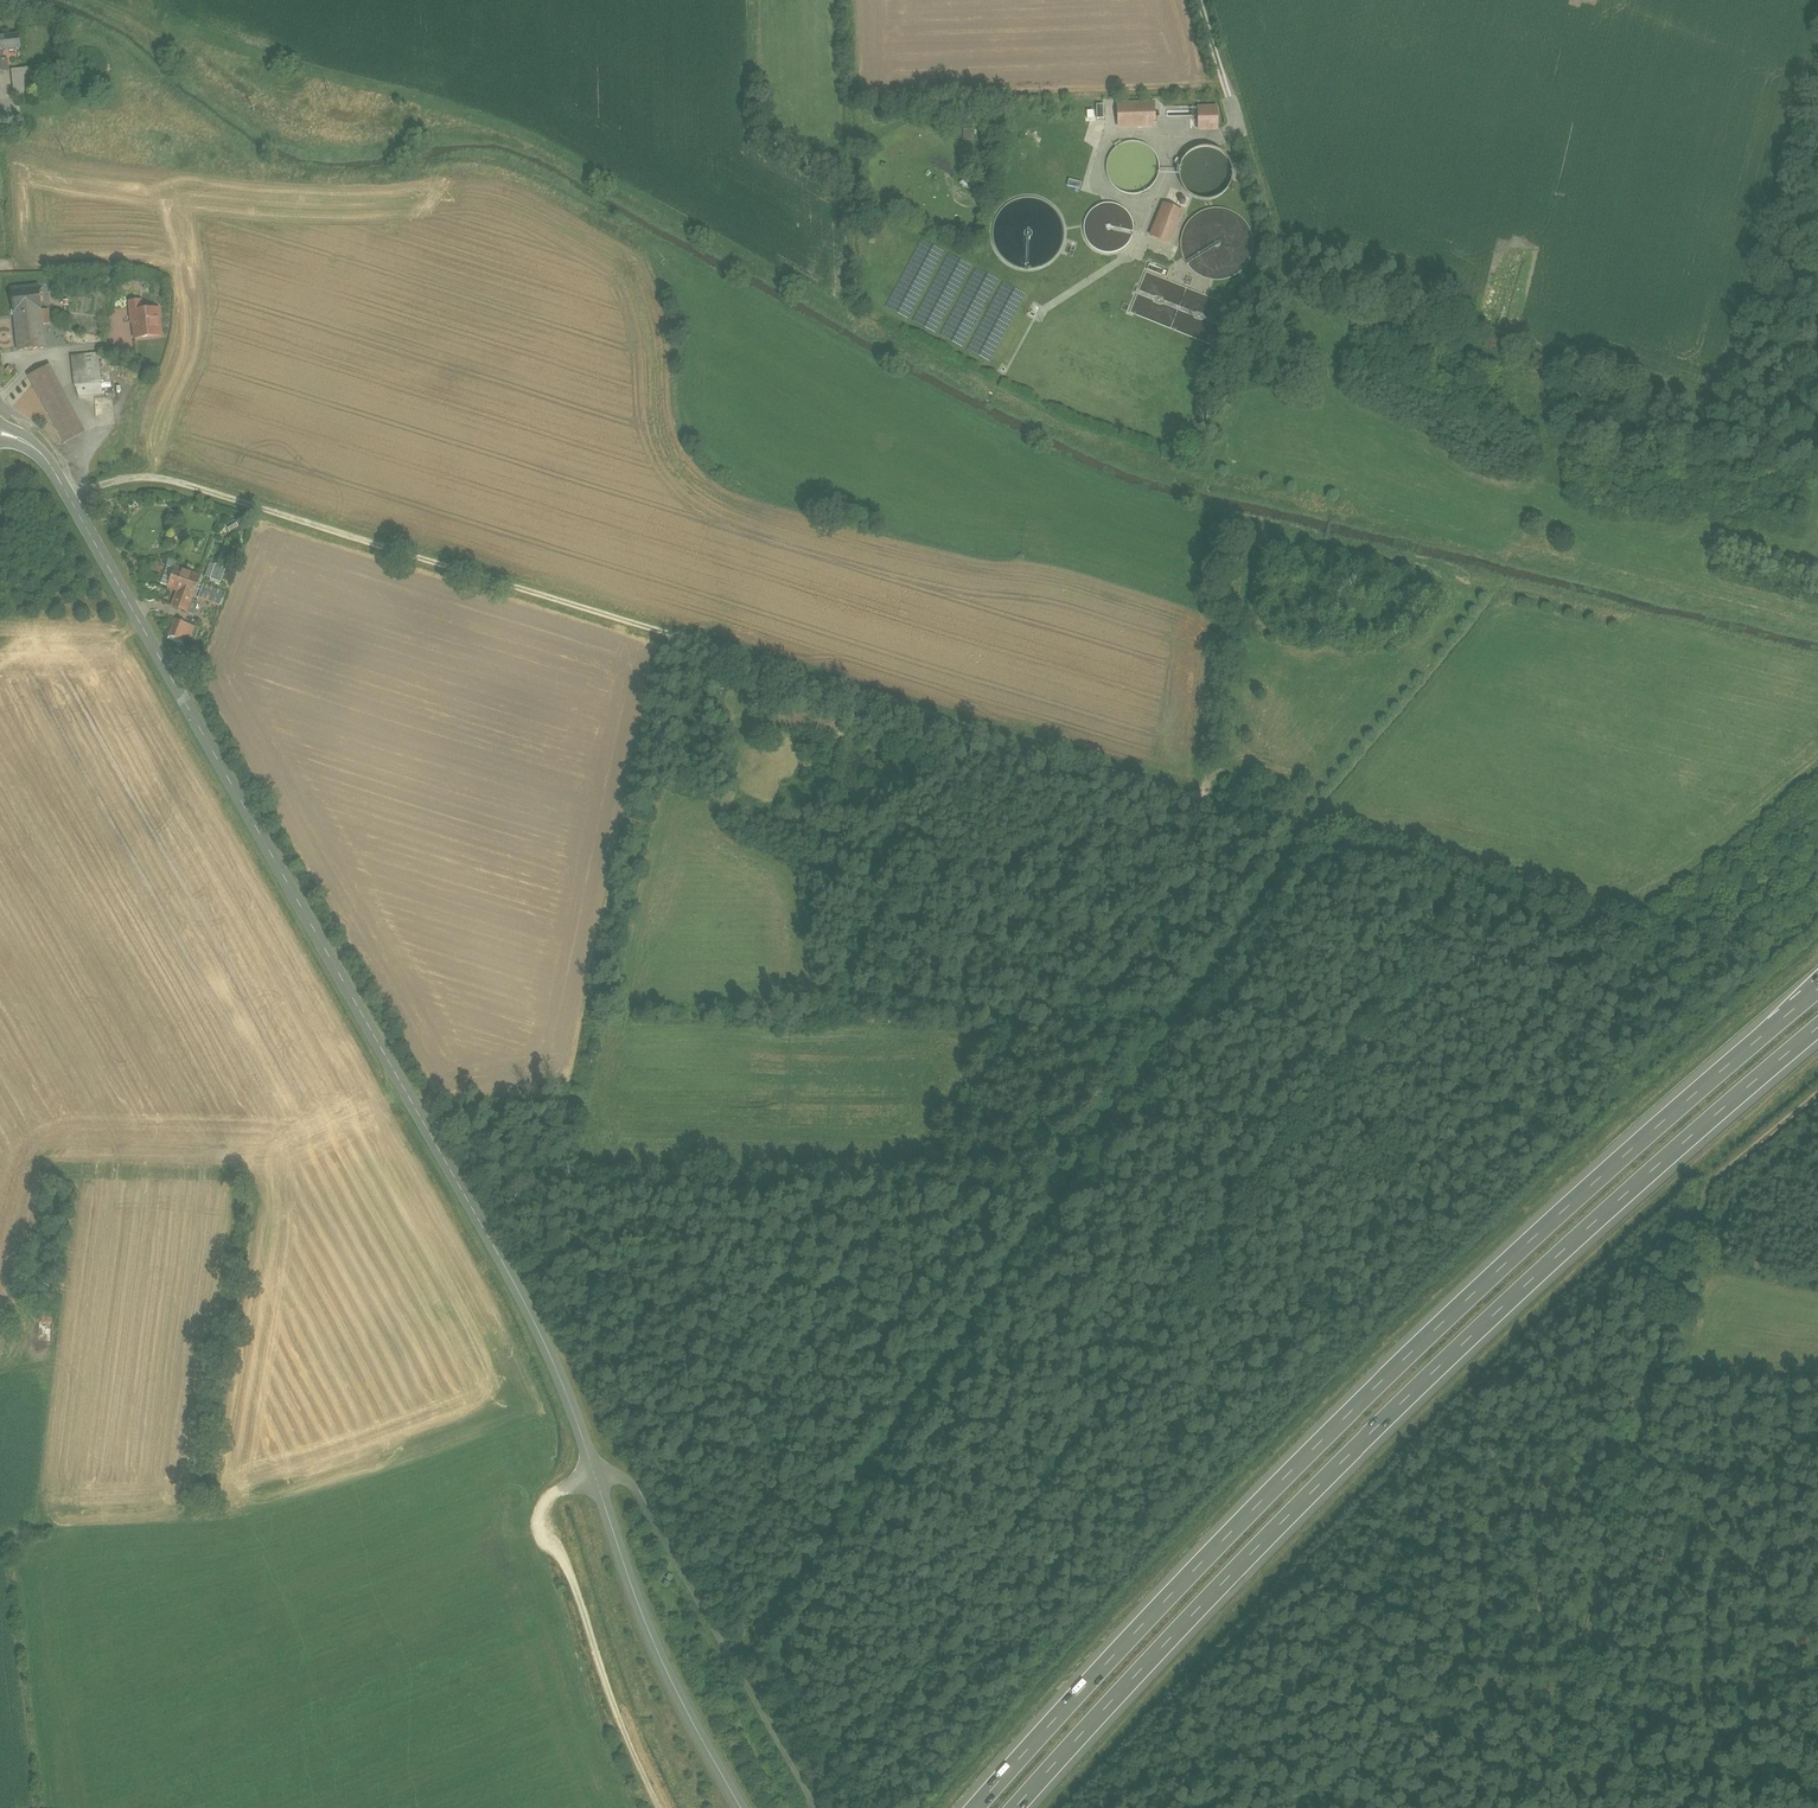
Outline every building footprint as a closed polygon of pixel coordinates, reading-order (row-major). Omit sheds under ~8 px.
[(0,36),(0,74),(10,73),(8,55),(24,54),(21,34),(0,36)] [(31,69),(14,71),(17,97),(34,95),(31,69)] [(1157,106),(1119,107),(1120,132),(1157,131),(1157,106)] [(1220,110),(1200,111),(1201,135),(1221,134),(1220,110)] [(1159,159),(1153,151),(1144,146),(1134,144),(1124,147),(1116,153),(1110,162),(1109,172),(1111,181),(1117,190),(1125,195),(1136,197),(1146,195),(1155,188),(1160,180),(1162,169),(1159,159)] [(1230,169),(1224,162),(1216,156),(1207,155),(1197,157),(1189,163),(1184,172),(1183,181),(1185,190),(1191,198),(1198,203),(1209,205),(1218,202),(1226,197),(1231,188),(1233,179),(1230,169)] [(1133,221),(1127,213),(1119,208),(1109,207),(1100,209),(1092,215),(1087,223),(1086,233),(1088,242),(1094,250),(1101,255),(1112,257),(1121,254),(1129,249),(1134,240),(1136,231),(1133,221)] [(1185,215),(1165,207),(1151,239),(1172,248),(1185,215)] [(1251,231),(1243,221),(1231,213),(1217,211),(1204,215),(1193,223),(1186,235),(1184,248),(1187,261),(1195,273),(1206,279),(1221,282),(1234,279),(1245,270),(1252,259),(1254,245),(1251,231)] [(902,315),(969,347),(1001,278),(946,252),(947,251),(922,239),(908,268),(909,269),(907,273),(915,277),(912,283),(912,282),(906,295),(911,297),(902,315)] [(1003,281),(980,328),(986,330),(987,329),(993,332),(990,338),(999,342),(1001,337),(1004,338),(1022,302),(1014,298),(1019,289),(1003,281)] [(43,286),(14,289),(22,357),(50,354),(43,286)] [(144,301),(129,303),(133,342),(163,339),(160,310),(145,312),(144,301)] [(103,359),(76,362),(79,391),(106,388),(103,359)] [(77,414),(55,372),(33,383),(55,425),(77,414)] [(225,571),(212,567),(209,575),(222,580),(225,571)] [(184,573),(175,570),(166,593),(180,598),(177,608),(190,613),(202,580),(193,576),(191,580),(183,577),(184,573)] [(200,597),(222,604),(227,590),(205,582),(200,597)] [(192,621),(181,617),(175,633),(186,637),(192,621)] [(193,671),(200,660),(189,653),(183,665),(193,671)]
